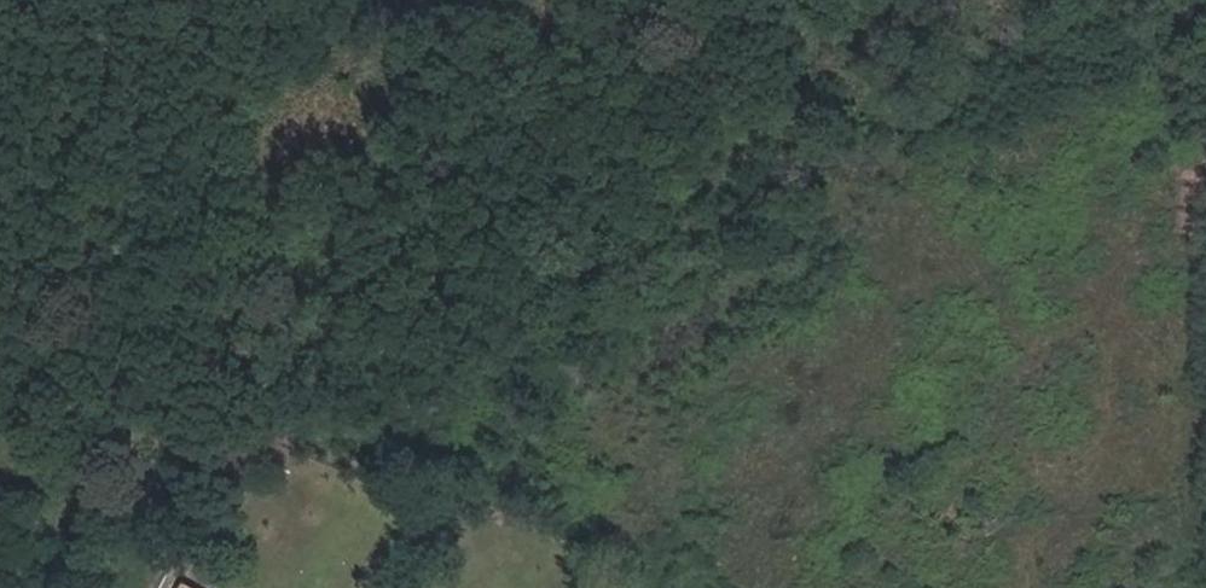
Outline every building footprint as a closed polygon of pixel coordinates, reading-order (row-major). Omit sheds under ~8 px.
[(180,579),(176,587),(199,587),(180,579)]
